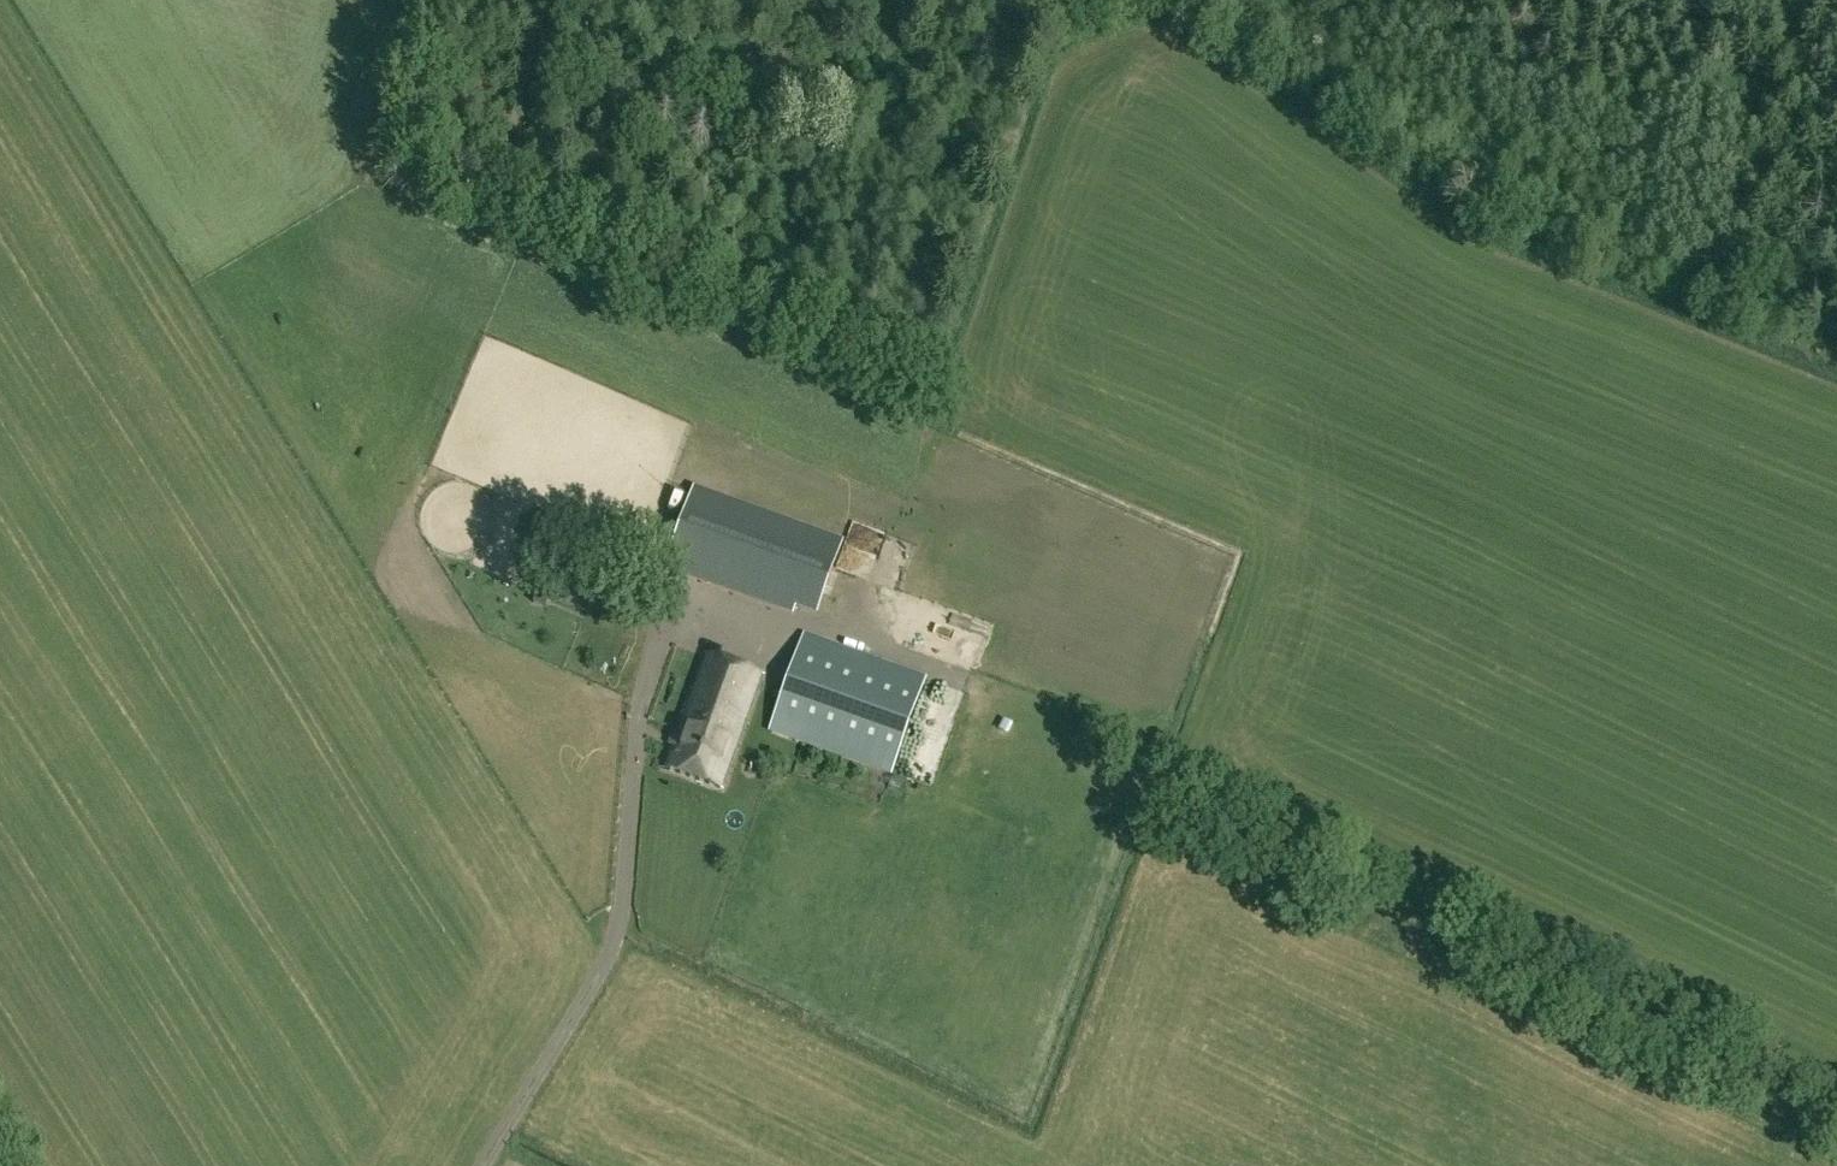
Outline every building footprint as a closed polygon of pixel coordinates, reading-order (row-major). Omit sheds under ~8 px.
[(667,565),(790,610),(793,603),(811,609),(835,543),(694,491),(667,565)] [(923,679),(803,636),(770,731),(889,774),(923,679)] [(721,790),(762,677),(704,655),(662,768),(721,790)] [(925,775),(937,784),(950,767),(938,759),(925,775)]
